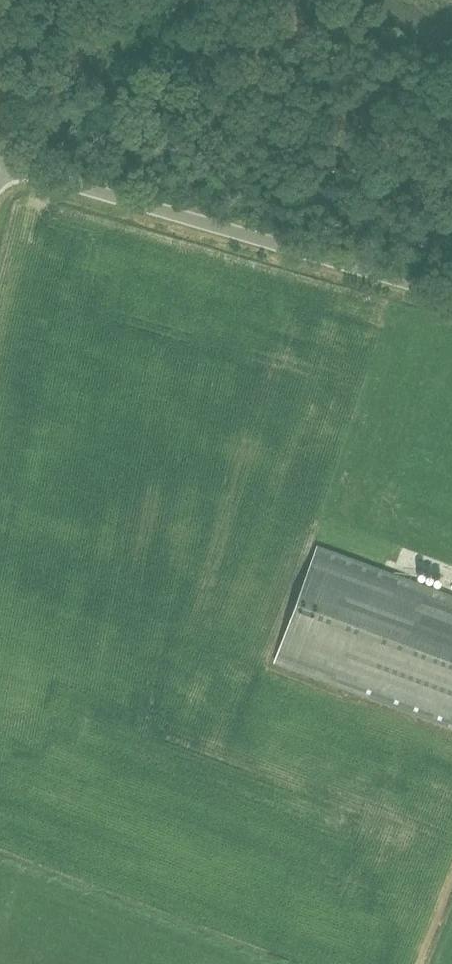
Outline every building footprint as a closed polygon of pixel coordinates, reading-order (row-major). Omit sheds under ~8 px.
[(318,549),(276,664),(451,730),(451,599),(318,549)]
